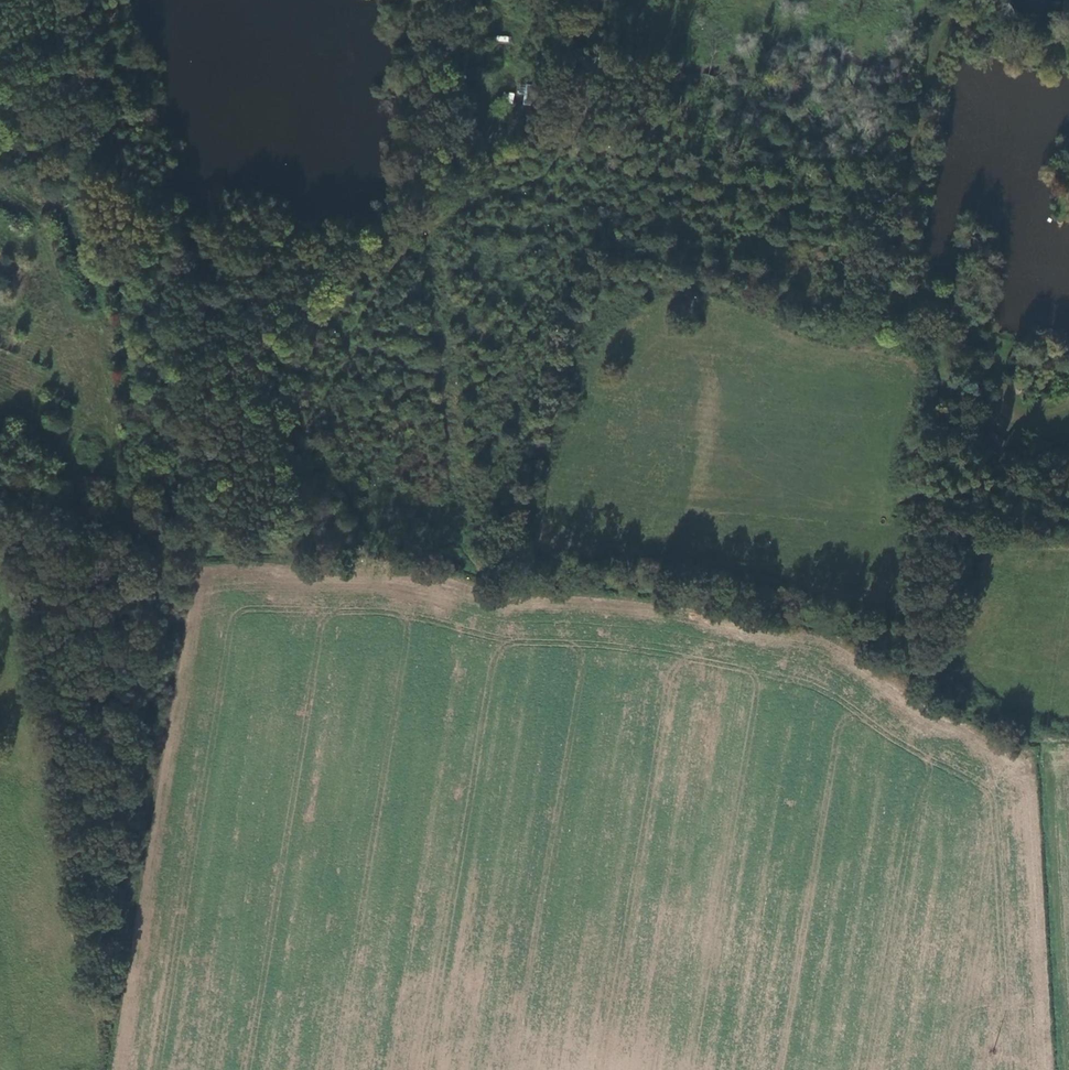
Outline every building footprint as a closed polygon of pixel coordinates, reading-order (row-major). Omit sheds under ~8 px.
[(536,106),(539,86),(525,85),(523,104),(536,106)] [(991,434),(985,449),(998,454),(1004,439),(991,434)]
